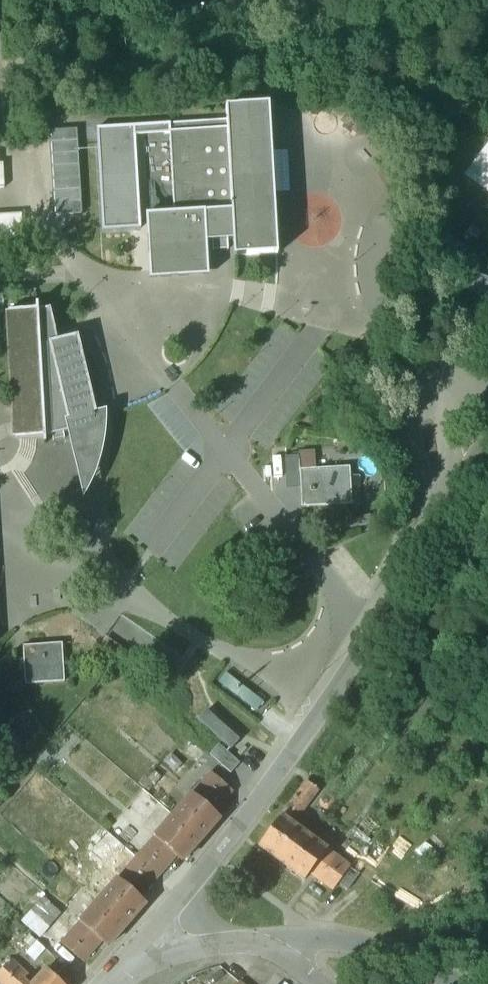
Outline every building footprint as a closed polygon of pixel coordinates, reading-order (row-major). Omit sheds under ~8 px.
[(226,122),(169,125),(97,129),(103,232),(145,230),(148,281),(208,278),(206,243),(233,241),(234,256),(278,254),(270,105),(226,107),(226,122)] [(77,131),(50,133),(54,216),(82,214),(77,131)] [(467,174),(487,188),(487,141),(467,174)] [(0,215),(0,240),(22,239),(21,213),(0,215)] [(36,310),(8,311),(15,439),(43,438),(43,443),(45,443),(45,437),(52,435),(53,441),(64,438),(63,433),(68,432),(70,432),(75,451),(78,455),(82,458),(87,459),(92,458),(97,455),(99,450),(100,443),(101,437),(102,430),(103,421),(103,414),(96,416),(96,412),(78,336),(57,341),(50,309),(38,310),(37,304),(35,304),(36,310)] [(68,432),(82,497),(83,499),(84,497),(92,483),(97,470),(101,459),(104,445),(105,433),(106,420),(106,410),(96,412),(96,416),(103,414),(103,421),(102,430),(101,437),(100,443),(99,450),(97,455),(92,458),(87,459),(82,458),(78,455),(75,451),(70,432),(68,432)] [(300,455),(285,456),(286,482),(300,481),(299,470),(301,470),(300,455)] [(351,504),(349,467),(301,470),(299,470),(300,481),(301,506),(351,504)] [(62,643),(22,646),(25,685),(65,682),(62,643)] [(226,673),(218,683),(254,711),(262,702),(226,673)] [(240,740),(207,711),(198,721),(231,750),(240,740)] [(240,763),(219,745),(210,755),(231,774),(240,763)] [(232,790),(211,771),(191,794),(213,813),(232,790)] [(306,782),(280,817),(292,825),(317,790),(306,782)] [(213,813),(191,794),(173,815),(202,840),(220,819),(213,813)] [(202,840),(173,815),(154,836),(176,855),(183,861),(202,840)] [(292,825),(280,817),(258,847),(283,865),(305,835),(292,825)] [(350,868),(305,835),(283,865),(304,881),(309,874),(333,891),(338,884),(350,868)] [(154,836),(117,878),(139,897),(176,855),(154,836)] [(368,881),(350,868),(338,884),(356,898),(368,881)] [(139,897),(117,878),(98,900),(127,926),(146,904),(139,897)] [(127,926),(98,900),(79,922),(101,941),(108,947),(127,926)] [(47,926),(28,910),(20,919),(39,936),(47,926)] [(101,941),(79,922),(60,943),(82,962),(101,941)] [(10,959),(2,969),(18,983),(27,983),(22,980),(28,975),(10,959)] [(2,969),(0,970),(0,983),(18,983),(2,969)] [(44,969),(31,983),(60,983),(44,969)]
